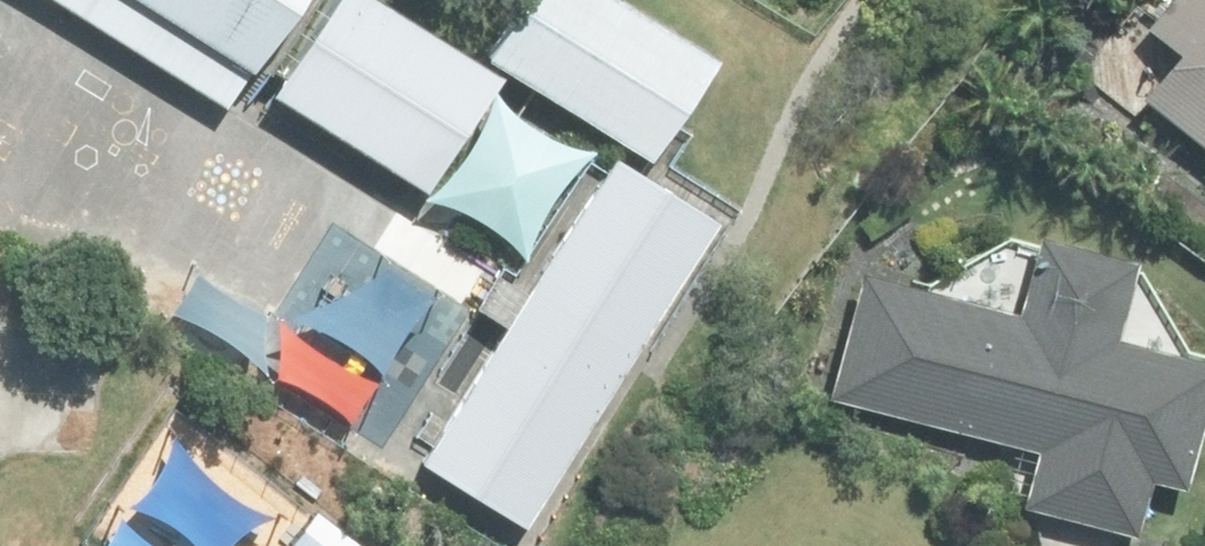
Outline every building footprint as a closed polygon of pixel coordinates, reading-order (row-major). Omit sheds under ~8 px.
[(221,129),(303,0),(20,0),(221,129)] [(646,179),(704,79),(568,0),(530,0),(481,83),(646,179)] [(1141,53),(1172,76),(1140,117),(1204,168),(1204,0),(1183,0),(1141,53)] [(493,98),(339,8),(273,122),(426,212),(493,98)] [(1119,66),(1115,84),(1127,97),(1145,92),(1148,74),(1135,61),(1119,66)] [(505,346),(420,479),(519,543),(638,356),(708,246),(605,180),(520,312),(485,290),(466,320),(505,346)] [(824,408),(1033,464),(1018,518),(1121,545),(1133,545),(1146,496),(1182,505),(1204,414),(1204,383),(1110,358),(1130,284),(1033,257),(1014,328),(855,286),(824,408)] [(289,545),(331,545),(300,527),(289,545)]
